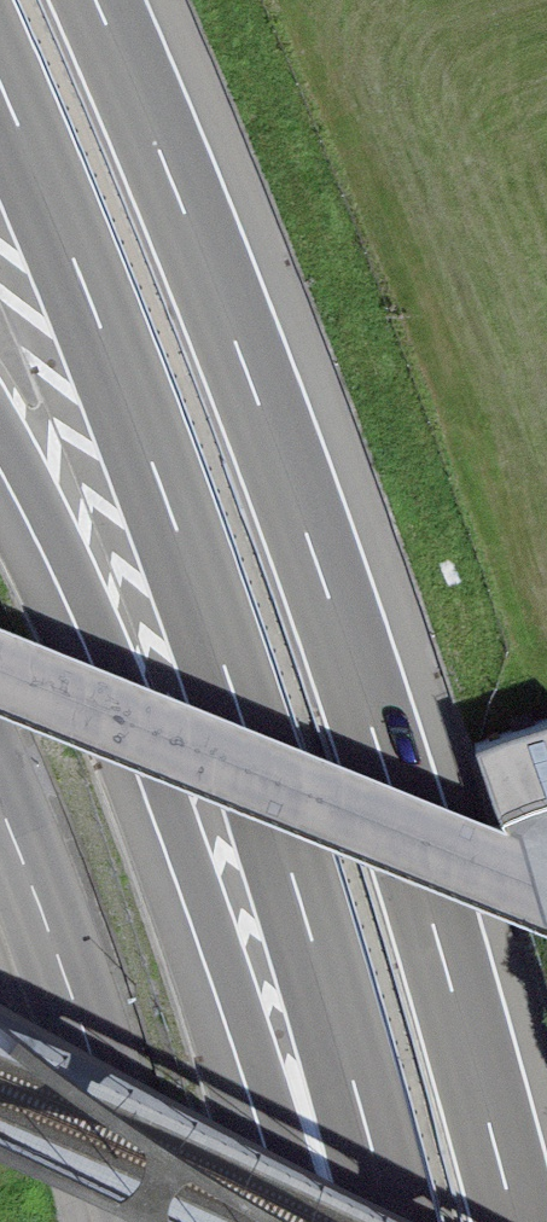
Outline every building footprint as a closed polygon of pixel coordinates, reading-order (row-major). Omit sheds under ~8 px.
[(516,819),(546,809),(546,724),(491,743),(516,819)]
